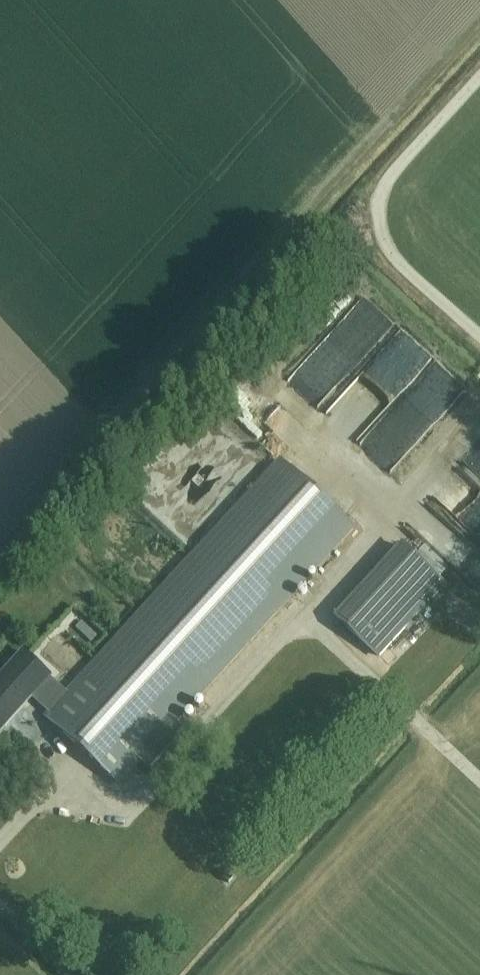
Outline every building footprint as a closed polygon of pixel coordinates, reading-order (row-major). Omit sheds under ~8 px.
[(344,312),(369,338),(382,325),(356,300),(344,312)] [(399,327),(369,358),(391,379),(420,347),(399,327)] [(399,401),(419,423),(451,394),(431,372),(399,401)] [(353,428),(371,398),(353,388),(336,418),(353,428)] [(470,447),(462,455),(479,471),(479,434),(474,428),(463,440),(470,447)] [(163,448),(127,484),(183,540),(198,525),(154,481),(175,460),(163,448)] [(120,783),(140,761),(176,722),(354,528),(279,460),(67,691),(51,710),(46,716),(120,783)] [(474,582),(479,574),(479,557),(440,528),(426,547),(474,582)] [(325,618),(373,660),(438,584),(389,542),(325,618)] [(97,635),(82,621),(75,626),(91,642),(97,635)] [(62,629),(42,651),(70,676),(90,654),(62,629)] [(51,710),(67,691),(49,677),(50,676),(23,652),(0,677),(0,720),(5,725),(33,694),(51,710)]
